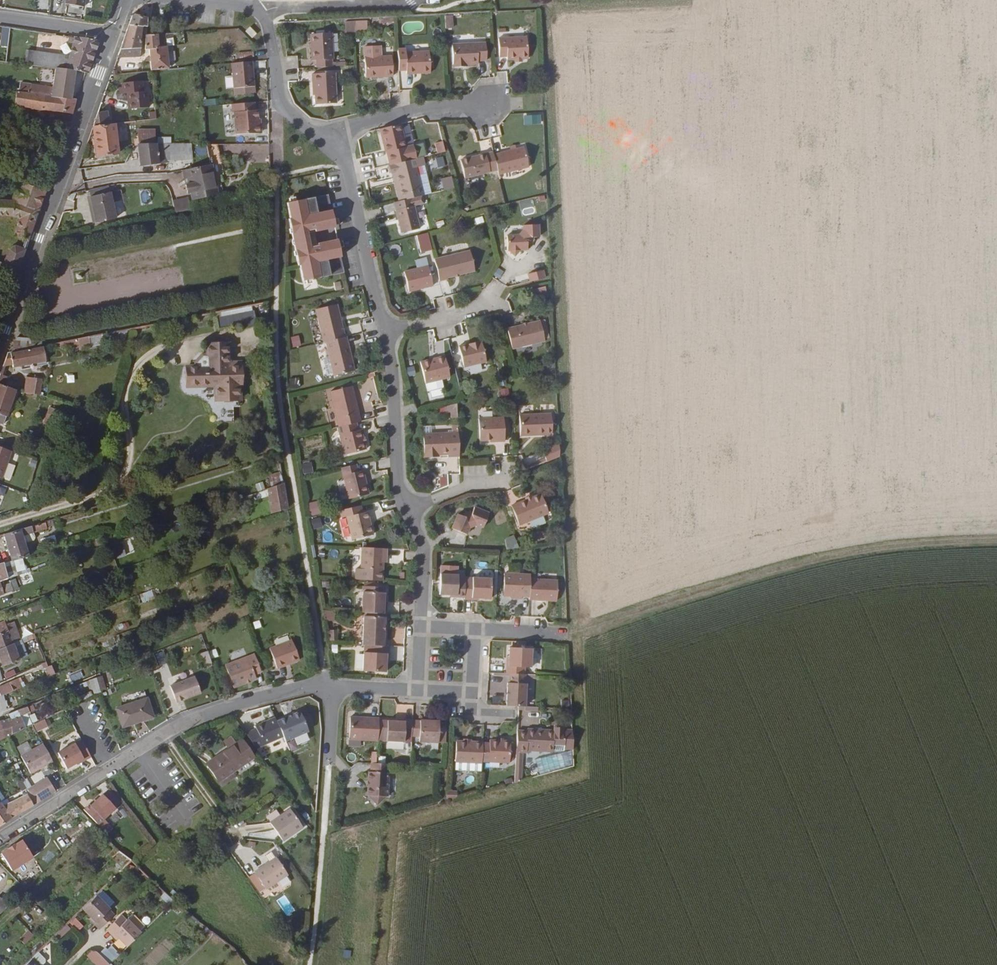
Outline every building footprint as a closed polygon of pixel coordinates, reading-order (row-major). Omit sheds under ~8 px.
[(62,17),(80,19),(83,0),(64,0),(62,17)] [(148,15),(130,11),(116,52),(141,52),(141,27),(143,24),(148,24),(150,16),(148,15)] [(346,20),(346,31),(368,31),(368,20),(346,20)] [(250,26),(245,32),(253,38),(258,33),(250,26)] [(1,46),(9,46),(10,27),(2,27),(1,46)] [(146,46),(150,46),(151,66),(168,64),(166,42),(158,43),(156,31),(146,32),(146,46)] [(310,61),(315,61),(315,69),(332,68),(332,60),(334,60),(332,34),(310,33),(310,61)] [(91,71),(100,41),(77,38),(72,56),(29,50),(27,64),(58,67),(78,69),(89,71),(91,71)] [(508,61),(528,60),(526,38),(499,38),(500,57),(507,57),(508,61)] [(469,39),(454,39),(454,47),(469,47),(469,39)] [(488,62),(486,47),(469,47),(454,47),(455,69),(464,69),(464,66),(480,66),(480,62),(488,62)] [(406,54),(406,51),(398,51),(399,71),(407,71),(407,76),(430,75),(429,53),(406,54)] [(367,79),(394,77),(392,58),(366,59),(367,79)] [(241,97),(260,95),(256,60),(236,62),(241,97)] [(72,98),(78,69),(58,67),(54,85),(52,94),(72,98)] [(317,105),(337,104),(336,74),(313,74),(314,90),(317,90),(317,105)] [(54,85),(22,81),(22,91),(52,94),(54,85)] [(130,102),(134,102),(134,108),(150,107),(149,93),(145,93),(144,82),(125,83),(125,93),(129,93),(130,102)] [(53,109),(73,112),(78,98),(72,98),(52,94),(22,91),(21,105),(53,109)] [(262,110),(260,110),(259,102),(236,104),(237,112),(238,112),(239,133),(263,132),(265,130),(264,117),(262,117),(262,110)] [(111,112),(98,114),(92,128),(113,124),(111,112)] [(133,120),(137,143),(142,143),(138,120),(133,120)] [(118,156),(113,124),(92,128),(98,159),(118,156)] [(430,137),(438,133),(435,125),(426,129),(430,137)] [(415,146),(407,148),(402,126),(381,131),(387,153),(389,153),(392,166),(418,160),(415,146)] [(444,140),(435,143),(438,153),(446,150),(444,140)] [(170,157),(168,143),(142,143),(145,167),(170,162),(170,157)] [(196,157),(197,144),(168,143),(170,157),(196,157)] [(529,171),(524,151),(495,159),(499,178),(529,171)] [(499,178),(495,159),(494,156),(464,163),(469,186),(500,179),(499,178)] [(424,166),(422,159),(418,160),(392,166),(390,166),(393,174),(398,173),(404,201),(415,199),(424,197),(422,190),(417,168),(424,166)] [(198,199),(222,194),(216,164),(215,164),(188,169),(193,193),(196,193),(198,199)] [(375,168),(377,177),(390,174),(388,165),(375,168)] [(427,188),(427,179),(424,166),(417,168),(422,190),(427,188)] [(16,186),(23,187),(25,179),(0,172),(0,173),(0,178),(15,181),(16,186)] [(404,201),(398,173),(393,174),(399,203),(404,201)] [(445,179),(448,191),(455,190),(452,178),(445,179)] [(111,186),(92,190),(93,195),(112,191),(111,186)] [(29,242),(47,193),(23,187),(20,202),(7,199),(6,201),(0,200),(0,215),(22,220),(17,235),(18,238),(29,242)] [(98,222),(117,218),(112,191),(93,195),(93,196),(98,222)] [(311,233),(339,227),(333,195),(292,205),(295,220),(292,220),(296,236),(301,269),(305,268),(307,282),(348,274),(342,244),(314,250),(311,233)] [(174,198),(176,210),(192,207),(189,196),(174,198)] [(404,201),(399,203),(395,204),(396,209),(402,235),(419,230),(414,207),(417,207),(415,199),(404,201)] [(535,240),(540,240),(540,228),(527,227),(523,235),(510,236),(510,249),(512,249),(517,254),(522,248),(529,248),(529,244),(532,244),(535,240)] [(415,236),(419,253),(433,249),(429,232),(415,236)] [(6,273),(16,278),(26,251),(15,246),(12,248),(6,263),(0,263),(0,273),(6,273)] [(469,250),(434,259),(439,280),(475,271),(469,250)] [(409,293),(433,287),(429,268),(404,274),(409,293)] [(531,274),(532,282),(545,280),(544,271),(531,274)] [(537,299),(550,295),(548,287),(535,290),(537,299)] [(338,305),(316,309),(323,343),(328,342),(345,337),(338,305)] [(247,330),(264,327),(261,311),(223,318),(225,329),(247,325),(247,330)] [(514,349),(547,341),(542,321),(510,329),(514,349)] [(82,351),(108,346),(106,335),(81,340),(81,344),(82,351)] [(299,335),(290,337),(293,348),(303,345),(299,335)] [(42,340),(19,337),(13,353),(43,347),(42,340)] [(335,375),(355,370),(348,337),(345,337),(328,342),(335,375)] [(464,368),(487,362),(481,342),(460,347),(464,368)] [(222,419),(241,420),(241,399),(237,399),(237,395),(247,395),(247,384),(249,384),(248,362),(237,361),(236,343),(215,343),(215,355),(209,354),(205,360),(204,365),(195,364),(194,384),(223,384),(222,399),(222,419)] [(13,353),(10,354),(6,366),(15,365),(16,368),(45,362),(49,362),(46,347),(43,347),(13,353)] [(426,382),(450,378),(445,357),(422,363),(426,382)] [(34,391),(34,394),(43,395),(44,380),(29,380),(28,390),(34,391)] [(0,384),(0,423),(9,426),(21,391),(0,384)] [(352,387),(331,393),(339,428),(357,423),(360,423),(352,387)] [(412,405),(411,405),(413,415),(419,414),(417,403),(412,405)] [(523,434),(554,434),(553,414),(523,415),(523,434)] [(482,442),(506,444),(506,421),(482,422),(482,442)] [(357,423),(339,428),(338,428),(342,454),(365,450),(362,431),(358,431),(357,423)] [(435,459),(435,456),(460,455),(459,436),(424,436),(425,459),(435,459)] [(544,449),(547,460),(563,456),(560,445),(544,449)] [(7,469),(12,454),(0,449),(0,467),(7,469)] [(530,468),(548,460),(544,452),(526,459),(530,468)] [(449,476),(449,485),(458,484),(457,461),(437,462),(437,471),(447,471),(447,476),(449,476)] [(302,464),(304,474),(313,473),(311,463),(302,464)] [(353,474),(352,466),(338,470),(345,500),(365,496),(360,472),(353,474)] [(271,486),(284,483),(282,472),(269,474),(271,486)] [(440,476),(439,487),(447,487),(448,477),(440,476)] [(317,478),(314,485),(322,489),(325,482),(317,478)] [(275,512),(292,506),(288,483),(268,490),(275,512)] [(255,499),(269,496),(268,490),(254,493),(255,499)] [(520,524),(548,513),(541,496),(512,507),(520,524)] [(309,503),(312,516),(322,513),(319,500),(309,503)] [(488,526),(486,520),(488,512),(474,507),(469,521),(476,523),(480,530),(476,536),(491,542),(496,530),(488,526)] [(354,537),(374,533),(368,509),(347,514),(354,537)] [(316,528),(323,526),(321,518),(314,520),(316,528)] [(37,538),(34,529),(5,537),(12,563),(41,554),(39,547),(27,551),(25,541),(37,538)] [(515,535),(505,539),(508,550),(519,546),(515,535)] [(134,553),(130,540),(114,545),(118,558),(134,553)] [(364,568),(358,567),(358,580),(385,581),(386,556),(388,556),(388,548),(364,548),(364,568)] [(5,576),(3,566),(0,566),(0,583),(3,582),(10,579),(9,575),(5,576)] [(504,594),(530,597),(531,579),(532,576),(505,573),(504,594)] [(456,600),(456,603),(465,603),(466,586),(456,586),(457,579),(440,578),(439,598),(456,600)] [(557,600),(558,581),(531,579),(530,597),(530,599),(557,600)] [(473,581),(465,581),(466,586),(465,603),(464,606),(472,606),(472,603),(491,604),(491,586),(473,586),(473,581)] [(0,583),(0,598),(1,597),(2,600),(13,596),(12,594),(4,597),(2,590),(5,589),(3,582),(0,583)] [(384,589),(363,589),(362,612),(366,613),(387,613),(387,605),(384,605),(384,589)] [(335,621),(335,611),(324,610),(326,621),(335,621)] [(391,614),(387,613),(366,613),(366,618),(388,618),(388,629),(390,629),(391,614)] [(368,646),(390,646),(390,629),(388,629),(388,618),(366,618),(365,646),(368,646)] [(11,642),(4,623),(0,625),(0,646),(11,642)] [(278,662),(300,651),(291,632),(269,642),(278,662)] [(21,643),(19,638),(11,642),(0,646),(0,658),(3,666),(19,659),(13,646),(21,643)] [(393,657),(395,654),(395,647),(390,646),(368,646),(367,674),(392,674),(393,657)] [(499,667),(498,674),(502,675),(517,675),(518,668),(523,669),(524,650),(502,649),(501,668),(499,667)] [(257,670),(263,668),(256,651),(228,663),(237,684),(259,675),(257,670)] [(207,663),(209,668),(216,666),(211,655),(199,660),(201,665),(207,663)] [(53,665),(45,668),(49,677),(56,674),(53,665)] [(6,679),(17,674),(14,669),(4,673),(6,679)] [(82,671),(70,674),(72,681),(83,678),(82,671)] [(502,675),(499,706),(516,707),(518,708),(519,675),(517,675),(502,675)] [(104,677),(90,679),(92,693),(106,690),(104,677)] [(198,681),(173,692),(178,703),(186,700),(187,703),(204,695),(198,681)] [(142,724),(155,719),(149,702),(120,715),(126,732),(142,725),(142,724)] [(290,741),(292,740),(313,730),(311,726),(312,726),(313,722),(310,714),(306,713),(305,714),(303,709),(280,719),(288,737),(290,741)] [(30,723),(39,720),(37,715),(13,726),(13,729),(11,730),(13,744),(36,734),(30,723)] [(280,719),(279,717),(263,724),(264,726),(251,732),(262,748),(288,737),(280,719)] [(37,731),(49,727),(47,719),(34,723),(37,731)] [(376,740),(377,722),(377,721),(348,719),(346,742),(376,744),(376,740)] [(403,720),(403,723),(377,722),(376,740),(385,741),(385,743),(401,744),(401,737),(411,737),(412,722),(412,720),(403,720)] [(419,744),(442,745),(443,730),(437,730),(437,724),(412,722),(411,737),(419,737),(419,744)] [(4,748),(11,745),(13,744),(11,730),(1,731),(4,748)] [(525,734),(515,734),(513,756),(519,757),(523,757),(523,755),(550,755),(550,753),(562,754),(562,743),(560,743),(560,732),(551,731),(550,733),(525,732),(525,734)] [(257,751),(243,732),(235,737),(237,739),(206,760),(219,778),(257,751)] [(82,758),(83,760),(90,756),(79,739),(57,752),(66,768),(82,758)] [(488,740),(488,743),(481,743),(480,761),(506,762),(507,741),(488,740)] [(454,742),(453,761),(480,763),(480,761),(481,743),(454,742)] [(41,743),(19,756),(29,773),(51,760),(41,743)] [(572,751),(564,752),(565,767),(574,766),(572,751)] [(387,764),(375,763),(369,763),(369,771),(365,771),(364,796),(368,796),(374,804),(381,797),(385,797),(387,764)] [(26,788),(35,803),(55,791),(47,776),(26,788)] [(84,805),(99,821),(103,827),(110,823),(103,815),(114,804),(101,791),(90,801),(89,800),(84,805)] [(33,804),(26,793),(2,804),(0,801),(0,826),(33,804)] [(284,832),(304,819),(291,803),(273,816),(284,832)] [(14,868),(35,854),(24,837),(17,842),(16,841),(9,845),(10,846),(2,851),(14,868)] [(110,860),(117,867),(125,860),(118,852),(110,860)] [(282,856),(254,874),(265,891),(293,873),(282,856)] [(158,893),(167,902),(172,898),(162,888),(158,893)] [(111,902),(112,901),(100,889),(86,903),(93,910),(98,915),(100,914),(105,919),(116,907),(111,902)] [(0,911),(10,901),(2,893),(0,895),(0,911)] [(124,929),(132,937),(149,919),(136,906),(130,912),(125,907),(115,917),(120,922),(119,924),(124,929)] [(97,917),(102,922),(105,919),(100,914),(98,915),(97,917)] [(75,918),(70,923),(79,931),(84,926),(75,918)] [(59,938),(71,930),(68,926),(56,933),(59,938)] [(26,943),(35,937),(30,930),(21,935),(26,943)] [(43,959),(36,952),(31,958),(38,964),(41,964),(43,963),(43,959)]
